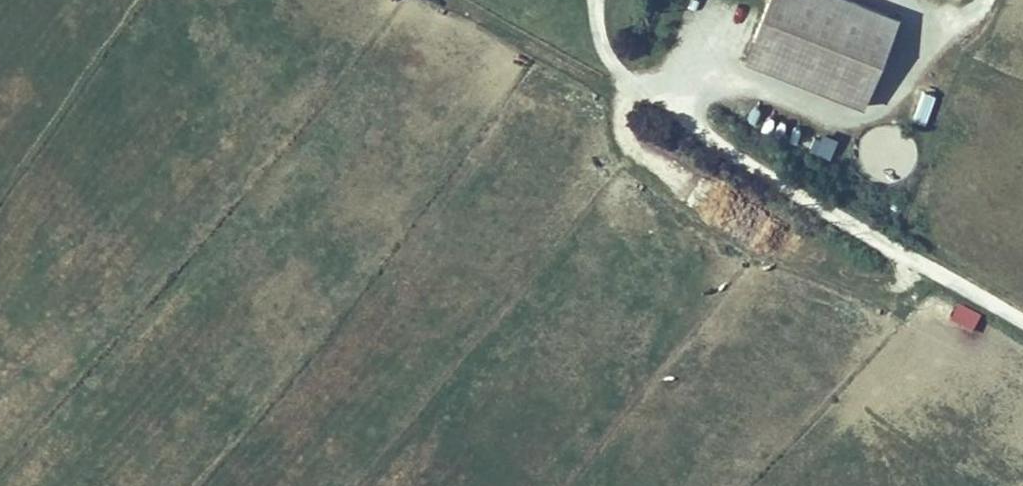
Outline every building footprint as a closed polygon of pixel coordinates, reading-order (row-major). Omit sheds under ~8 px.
[(862,106),(897,16),(855,0),(767,0),(744,61),(862,106)] [(920,89),(909,126),(925,131),(936,94),(920,89)] [(971,334),(980,317),(958,306),(949,322),(971,334)]
